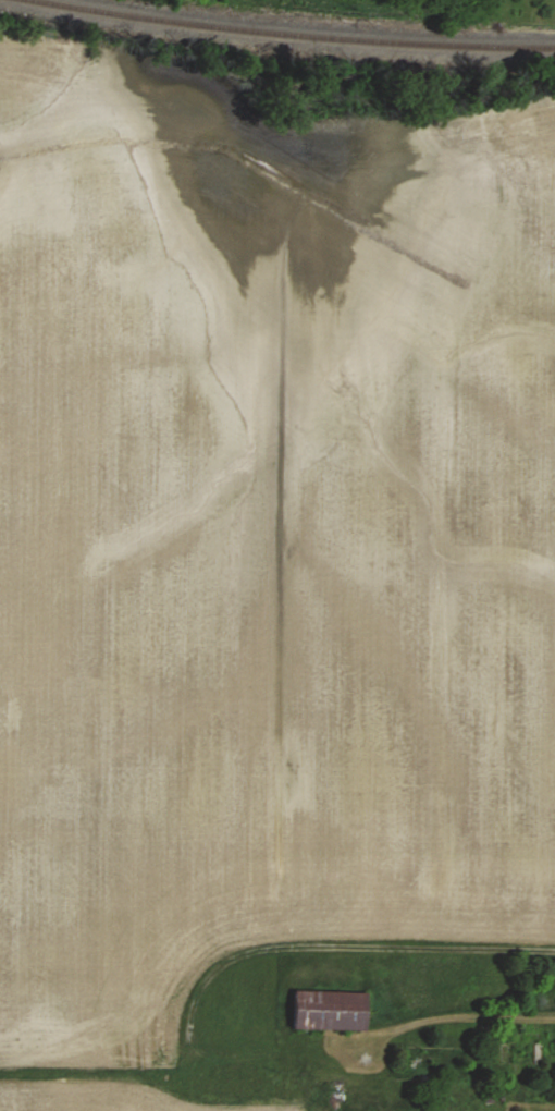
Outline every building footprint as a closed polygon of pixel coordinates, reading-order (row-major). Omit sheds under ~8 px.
[(288,1028),(361,1028),(361,991),(288,991),(288,1028)]
